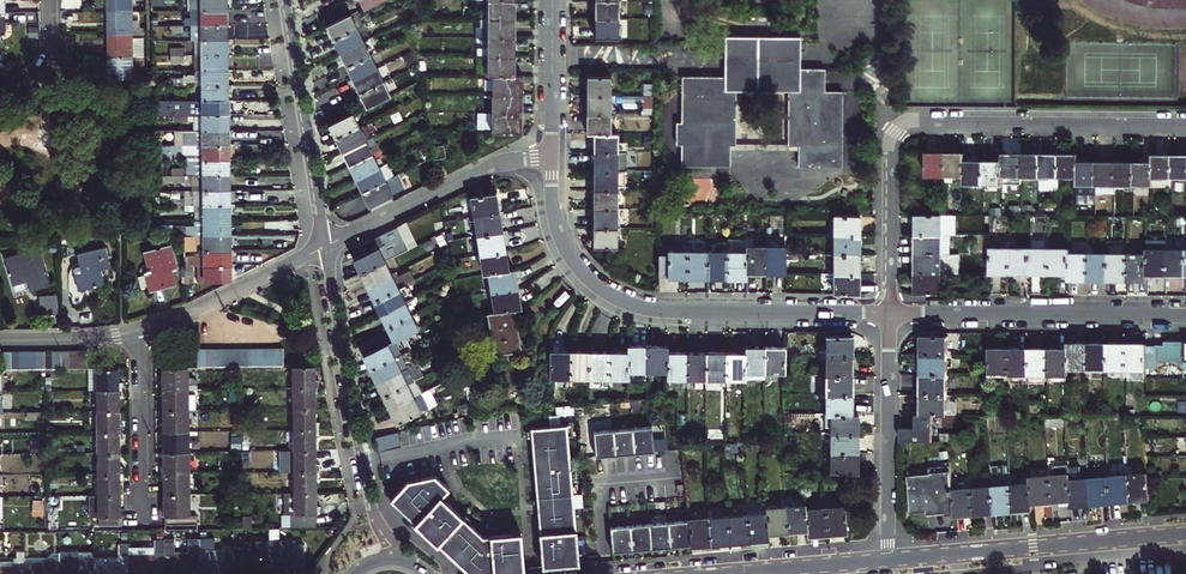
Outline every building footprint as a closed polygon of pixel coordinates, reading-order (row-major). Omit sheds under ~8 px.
[(108,11),(131,11),(131,0),(107,0),(108,11)] [(227,10),(226,0),(188,0),(188,10),(194,10),(227,10)] [(488,19),(514,19),(514,0),(489,0),(488,19)] [(596,17),(618,17),(618,0),(596,0),(596,17)] [(194,10),(194,25),(227,25),(227,10),(194,10)] [(131,11),(108,11),(108,34),(142,33),(147,33),(146,28),(140,28),(131,28),(131,11)] [(140,11),(131,11),(131,28),(140,28),(140,11)] [(351,14),(357,27),(363,24),(357,11),(351,14)] [(351,14),(327,25),(333,39),(357,27),(351,14)] [(618,17),(596,17),(596,37),(618,37),(618,17)] [(514,19),(488,19),(488,37),(514,37),(514,19)] [(357,27),(364,41),(370,38),(363,24),(357,27)] [(191,40),(195,40),(201,40),(227,40),(227,25),(194,25),(191,25),(191,40)] [(333,39),(340,52),(364,41),(357,27),(333,39)] [(108,34),(108,56),(131,56),(131,38),(142,38),(142,33),(108,34)] [(822,80),(825,80),(825,68),(800,68),(800,37),(725,36),(725,76),(682,76),(682,122),(676,122),(676,144),(681,144),(681,165),(730,166),(730,150),(730,144),(730,133),(735,133),(736,90),(788,90),(788,145),(798,145),(798,150),(798,166),(842,166),(842,91),(825,91),(822,91),(822,80)] [(514,37),(488,37),(488,56),(514,56),(514,37)] [(131,38),(131,56),(144,56),(143,38),(142,38),(131,38)] [(340,52),(346,66),(370,54),(376,51),(370,38),(364,41),(340,52)] [(195,50),(195,55),(201,55),(227,55),(227,40),(201,40),(201,50),(195,50)] [(403,55),(408,70),(418,65),(416,49),(403,55)] [(346,66),(353,79),(377,68),(370,54),(346,66)] [(201,55),(201,70),(227,70),(227,55),(201,55)] [(108,79),(144,79),(144,73),(132,73),(131,56),(108,56),(108,79)] [(493,75),(514,75),(514,56),(488,56),(488,75),(493,75)] [(353,79),(360,93),(383,81),(377,68),(353,79)] [(201,70),(201,85),(228,85),(227,70),(201,70)] [(514,75),(493,75),(493,94),(521,94),(521,75),(514,75)] [(588,76),(588,95),(610,95),(610,76),(588,76)] [(360,93),(366,106),(390,95),(383,81),(360,93)] [(643,84),(643,96),(652,96),(653,84),(643,84)] [(201,85),(201,100),(228,100),(228,85),(201,85)] [(521,94),(493,94),(492,113),(521,113),(521,94)] [(610,95),(588,95),(587,114),(610,114),(610,95)] [(643,96),(624,95),(623,101),(643,101),(642,113),(652,113),(652,96),(643,96)] [(170,115),(173,115),(228,115),(228,100),(201,100),(152,101),(152,116),(170,115)] [(353,113),(329,124),(335,138),(359,126),(353,113)] [(492,113),(492,132),(521,132),(521,113),(492,113)] [(610,114),(587,114),(587,133),(595,133),(609,133),(610,114)] [(173,115),(173,121),(194,120),(195,130),(228,130),(228,115),(173,115)] [(359,126),(335,138),(342,151),(373,136),(375,135),(369,122),(359,126)] [(228,130),(195,130),(183,130),(183,145),(228,145),(228,130)] [(595,133),(595,152),(617,152),(617,133),(609,133),(595,133)] [(373,136),(342,151),(349,165),(380,150),(373,136)] [(443,144),(431,146),(433,157),(433,159),(445,157),(443,144)] [(161,146),(153,146),(153,161),(170,160),(170,153),(180,153),(180,160),(185,160),(195,160),(229,160),(228,145),(183,145),(161,146)] [(380,150),(349,165),(355,178),(384,165),(380,157),(383,156),(380,150)] [(595,152),(594,170),(616,171),(617,152),(595,152)] [(926,153),(926,175),(945,175),(945,153),(926,153)] [(945,153),(945,175),(945,183),(964,183),(964,161),(964,153),(945,153)] [(1002,161),(1002,183),(1021,183),(1021,176),(1021,154),(1002,154),(1002,161)] [(1021,154),(1021,176),(1040,176),(1040,154),(1021,154)] [(1040,154),(1040,176),(1058,176),(1059,154),(1040,154)] [(1059,154),(1058,176),(1077,176),(1078,162),(1078,154),(1059,154)] [(1153,162),(1153,177),(1172,177),(1172,155),(1153,155),(1153,162)] [(1172,177),(1176,177),(1185,177),(1185,155),(1172,155),(1172,177)] [(171,169),(172,175),(229,175),(229,160),(195,160),(195,168),(185,168),(171,169)] [(195,160),(185,160),(185,168),(195,168),(195,160)] [(964,161),(964,183),(983,183),(983,161),(964,161)] [(983,161),(983,183),(1002,183),(1002,161),(983,161)] [(1077,176),(1077,184),(1096,184),(1096,162),(1078,162),(1077,176)] [(1096,162),(1096,184),(1115,184),(1115,162),(1096,162)] [(1115,162),(1115,184),(1134,184),(1134,162),(1115,162)] [(1134,162),(1134,184),(1153,185),(1153,177),(1153,162),(1134,162)] [(384,165),(355,178),(362,192),(394,176),(387,163),(384,165)] [(594,170),(594,189),(616,189),(616,171),(594,170)] [(616,171),(616,189),(624,189),(624,171),(616,171)] [(193,190),(229,190),(229,175),(172,175),(166,175),(166,182),(184,182),(184,185),(193,185),(193,190)] [(394,176),(362,192),(368,205),(369,205),(371,210),(392,200),(389,195),(403,189),(397,175),(394,176)] [(1172,187),(1172,177),(1153,177),(1153,185),(1153,187),(1172,187)] [(594,189),(594,208),(616,208),(616,189),(594,189)] [(194,205),(229,205),(229,190),(193,190),(193,198),(171,198),(171,205),(194,205)] [(495,192),(471,196),(474,216),(499,212),(495,192)] [(194,220),(229,220),(229,205),(194,205),(194,220)] [(594,208),(594,227),(616,227),(616,208),(594,208)] [(499,212),(474,216),(477,235),(502,231),(499,212)] [(859,214),(835,214),(834,234),(859,234),(859,214)] [(917,215),(917,235),(942,235),(942,215),(917,215)] [(197,235),(229,235),(229,220),(194,220),(194,225),(172,225),(172,235),(184,235),(197,235)] [(398,227),(408,249),(414,246),(404,224),(398,227)] [(362,255),(354,258),(361,272),(384,261),(389,259),(408,249),(398,227),(397,226),(358,246),(362,255)] [(594,227),(594,246),(616,246),(616,227),(594,227)] [(502,231),(477,235),(480,254),(505,250),(502,231)] [(859,234),(834,234),(834,253),(859,253),(859,234)] [(184,235),(184,250),(197,250),(197,244),(203,244),(203,250),(230,250),(229,235),(197,235),(184,235)] [(917,235),(917,254),(942,254),(942,235),(917,235)] [(137,277),(141,290),(150,287),(150,290),(175,283),(172,271),(171,268),(176,267),(170,245),(145,252),(150,270),(147,271),(148,272),(146,273),(146,274),(137,277)] [(76,268),(74,269),(79,290),(104,284),(101,269),(111,267),(106,246),(78,253),(81,266),(76,268)] [(746,251),(746,271),(756,271),(765,271),(766,246),(746,246),(746,251)] [(766,246),(765,271),(776,271),(786,272),(786,247),(766,246)] [(990,247),(990,273),(1000,273),(1010,273),(1011,247),(990,247)] [(1011,247),(1010,273),(1020,274),(1030,274),(1030,248),(1011,247)] [(27,280),(30,289),(50,283),(39,248),(5,258),(13,283),(23,280),(23,281),(27,280)] [(1030,248),(1030,274),(1040,274),(1049,274),(1050,248),(1030,248)] [(1050,248),(1049,274),(1059,274),(1069,274),(1069,254),(1069,248),(1050,248)] [(1147,255),(1147,275),(1155,275),(1166,275),(1167,249),(1147,249),(1147,255)] [(1166,275),(1175,275),(1185,275),(1185,270),(1185,249),(1167,249),(1166,275)] [(197,265),(230,265),(230,250),(203,250),(203,256),(184,256),(184,265),(192,265),(197,265)] [(505,250),(480,254),(484,273),(488,273),(508,269),(505,250)] [(677,277),(687,277),(688,251),(668,250),(667,255),(658,255),(658,275),(667,275),(667,277),(677,277)] [(688,251),(687,277),(698,277),(707,277),(707,251),(688,251)] [(707,251),(707,277),(717,277),(726,277),(727,251),(707,251)] [(727,251),(726,277),(736,277),(746,277),(746,271),(746,251),(727,251)] [(859,253),(834,253),(834,273),(859,273),(859,253)] [(917,254),(917,274),(942,274),(942,254),(917,254)] [(942,254),(942,274),(954,274),(954,254),(942,254)] [(1069,274),(1069,280),(1078,280),(1088,280),(1089,254),(1069,254),(1069,274)] [(1089,254),(1088,280),(1097,280),(1108,280),(1108,254),(1089,254)] [(1108,254),(1108,280),(1117,280),(1127,281),(1128,254),(1108,254)] [(1128,254),(1127,281),(1136,281),(1147,281),(1147,275),(1147,255),(1128,254)] [(389,259),(384,261),(391,274),(396,272),(389,259)] [(384,261),(361,272),(367,286),(391,274),(384,261)] [(184,265),(184,285),(193,285),(192,265),(184,265)] [(197,281),(230,281),(230,265),(197,265),(197,281)] [(508,269),(488,273),(491,292),(517,287),(514,268),(508,269)] [(367,286),(374,299),(404,285),(414,280),(410,271),(398,277),(396,272),(391,274),(367,286)] [(859,273),(834,273),(834,293),(859,293),(859,273)] [(917,274),(917,294),(941,294),(942,274),(917,274)] [(404,285),(374,299),(380,313),(404,301),(411,298),(404,285)] [(517,287),(491,292),(495,312),(515,309),(521,308),(517,287)] [(60,313),(60,292),(42,292),(43,313),(60,313)] [(404,301),(380,313),(387,326),(411,315),(404,301)] [(495,312),(487,313),(494,355),(521,350),(515,309),(495,312)] [(411,315),(387,326),(394,340),(404,335),(417,328),(411,315)] [(394,340),(363,355),(370,368),(411,348),(404,335),(394,340)] [(852,335),(826,335),(826,355),(852,355),(852,335)] [(948,336),(922,335),(922,355),(948,356),(948,336)] [(1156,345),(1156,346),(1147,346),(1146,368),(1157,368),(1157,362),(1165,362),(1165,361),(1184,361),(1184,368),(1185,368),(1185,342),(1165,341),(1165,345),(1156,345)] [(1068,349),(1068,369),(1087,369),(1088,343),(1080,343),(1068,343),(1068,349)] [(1088,343),(1087,369),(1107,369),(1107,343),(1100,343),(1088,343)] [(1107,343),(1107,369),(1126,370),(1127,344),(1119,343),(1107,343)] [(1127,344),(1126,370),(1146,370),(1146,368),(1147,346),(1147,344),(1139,344),(1127,344)] [(647,371),(648,346),(639,346),(628,346),(628,352),(628,370),(647,371)] [(647,371),(667,371),(667,352),(667,346),(659,346),(648,346),(647,371)] [(745,371),(765,371),(765,346),(757,346),(745,346),(745,352),(745,371)] [(785,372),(785,347),(777,347),(765,346),(765,371),(785,372)] [(265,366),(265,348),(257,349),(257,366),(265,366)] [(274,366),(274,348),(265,348),(265,366),(274,366)] [(274,348),(274,366),(283,366),(283,348),(274,348)] [(411,348),(370,368),(376,382),(408,366),(417,362),(411,348)] [(989,348),(989,374),(1009,375),(1009,348),(1000,348),(989,348)] [(1009,348),(1009,375),(1013,375),(1029,375),(1029,349),(1020,349),(1009,348)] [(197,349),(197,367),(206,367),(206,349),(197,349)] [(206,349),(206,367),(214,367),(214,349),(206,349)] [(214,349),(214,367),(223,367),(223,349),(214,349)] [(223,349),(223,367),(231,366),(231,349),(223,349)] [(231,349),(231,366),(240,366),(240,349),(231,349)] [(240,349),(240,366),(248,366),(248,349),(240,349)] [(257,366),(257,349),(248,349),(248,366),(257,366)] [(1029,375),(1029,383),(1044,384),(1045,375),(1048,375),(1049,349),(1039,349),(1029,349),(1029,375)] [(1049,349),(1048,375),(1068,375),(1068,369),(1068,349),(1058,349),(1049,349)] [(78,351),(78,368),(87,368),(87,350),(78,351)] [(1,351),(1,369),(10,369),(10,351),(1,351)] [(10,351),(10,369),(19,369),(18,351),(10,351)] [(18,351),(19,369),(27,369),(27,351),(18,351)] [(27,351),(27,369),(36,369),(35,351),(27,351)] [(35,351),(36,369),(44,369),(44,351),(35,351)] [(44,351),(44,369),(53,369),(52,351),(44,351)] [(52,351),(53,369),(61,368),(61,351),(52,351)] [(61,351),(61,368),(70,368),(69,351),(61,351)] [(69,351),(70,368),(78,368),(78,351),(69,351)] [(560,351),(549,351),(549,377),(569,377),(569,351),(560,351)] [(579,351),(569,351),(569,377),(589,377),(589,351),(579,351)] [(599,351),(589,351),(589,377),(608,377),(609,351),(599,351)] [(628,370),(628,352),(618,351),(609,351),(608,377),(628,378),(628,370)] [(686,378),(687,352),(678,352),(667,352),(667,371),(667,378),(686,378)] [(706,378),(706,352),(697,352),(687,352),(686,378),(706,378)] [(725,378),(726,352),(716,352),(706,352),(706,378),(725,378)] [(735,352),(726,352),(725,378),(745,378),(745,371),(745,352),(735,352)] [(852,355),(826,355),(826,374),(852,375),(852,355)] [(948,356),(922,355),(922,375),(948,375),(948,356)] [(314,366),(293,366),(294,388),(318,388),(319,381),(315,381),(314,366)] [(376,382),(383,395),(407,384),(415,380),(408,366),(376,382)] [(159,389),(187,389),(187,367),(163,367),(163,382),(158,382),(159,386),(159,389)] [(89,368),(89,390),(97,390),(97,368),(89,368)] [(97,368),(97,390),(122,389),(122,385),(123,382),(118,383),(118,368),(97,368)] [(852,375),(826,374),(826,394),(852,394),(852,375)] [(948,375),(922,375),(921,394),(948,395),(948,375)] [(1013,383),(1029,383),(1029,375),(1013,375),(1013,383)] [(415,380),(407,384),(413,397),(421,393),(415,380)] [(407,384),(383,395),(390,409),(413,397),(407,384)] [(294,388),(294,409),(315,409),(315,395),(319,395),(318,388),(294,388)] [(122,389),(97,390),(97,411),(118,410),(118,396),(123,396),(122,393),(122,389)] [(187,389),(159,389),(159,393),(158,396),(163,396),(163,410),(187,410),(195,410),(195,394),(187,394),(187,389)] [(390,409),(396,423),(428,407),(421,393),(413,397),(390,409)] [(826,413),(852,414),(852,394),(826,394),(826,413)] [(948,395),(921,394),(921,415),(932,415),(947,415),(948,395)] [(315,409),(294,409),(294,430),(319,430),(320,423),(315,423),(315,409)] [(118,410),(97,411),(98,432),(122,431),(123,428),(123,424),(118,425),(118,410)] [(160,431),(188,431),(187,410),(163,410),(163,424),(159,424),(159,427),(160,431)] [(832,433),(858,433),(858,414),(852,414),(826,413),(826,426),(832,426),(832,433)] [(932,442),(932,415),(921,415),(915,414),(915,428),(900,428),(900,442),(932,442)] [(1046,418),(1047,427),(1063,425),(1062,416),(1046,418)] [(542,567),(578,564),(578,560),(577,552),(572,493),(572,486),(567,434),(566,425),(530,428),(530,430),(531,438),(536,497),(537,505),(542,567)] [(655,451),(653,426),(632,427),(635,452),(644,452),(655,451)] [(635,452),(632,427),(613,429),(615,454),(625,453),(635,452)] [(604,455),(615,454),(613,429),(594,431),(596,456),(604,455)] [(294,430),(294,451),(315,451),(315,437),(320,437),(319,430),(294,430)] [(122,431),(98,432),(98,453),(119,452),(119,438),(123,438),(123,435),(122,431)] [(164,452),(188,452),(188,431),(160,431),(159,434),(159,438),(164,438),(164,452)] [(379,453),(400,448),(397,433),(376,438),(379,453)] [(831,453),(858,453),(858,433),(832,433),(831,453)] [(281,472),(295,472),(319,472),(320,465),(315,465),(315,451),(294,451),(282,451),(281,472)] [(119,452),(98,453),(98,474),(123,473),(123,470),(124,467),(119,467),(119,452)] [(160,473),(188,473),(188,452),(164,452),(164,466),(159,466),(160,469),(160,473)] [(831,453),(831,473),(842,473),(857,473),(858,453),(831,453)] [(1050,476),(1052,502),(1071,500),(1069,467),(1068,464),(1053,465),(1054,475),(1050,476)] [(1071,500),(1072,506),(1091,504),(1089,478),(1081,479),(1080,466),(1069,467),(1071,500)] [(930,472),(909,474),(910,477),(931,475),(952,473),(951,467),(930,469),(930,472)] [(319,472),(295,472),(295,493),(316,493),(316,479),(320,479),(319,472)] [(123,473),(98,474),(98,495),(119,494),(119,489),(119,480),(124,480),(123,477),(123,473)] [(164,494),(188,494),(188,473),(160,473),(160,477),(159,480),(164,480),(164,494)] [(927,510),(954,507),(953,490),(952,473),(931,475),(910,477),(913,511),(927,510)] [(1128,475),(1130,501),(1150,499),(1148,473),(1128,475)] [(523,569),(520,532),(512,533),(498,534),(434,474),(419,478),(412,479),(407,480),(391,500),(469,573),(523,569)] [(1109,476),(1111,502),(1130,501),(1128,475),(1109,476)] [(1031,483),(1032,503),(1052,502),(1050,476),(1045,476),(1031,477),(1030,477),(1031,483)] [(1089,478),(1091,504),(1111,502),(1109,476),(1089,478)] [(1031,483),(1016,485),(1011,485),(1013,511),(1033,509),(1032,503),(1031,483)] [(1013,511),(1011,485),(992,487),(994,513),(1013,511)] [(977,488),(972,488),(975,514),(994,513),(992,487),(977,488)] [(975,514),(972,488),(953,490),(954,507),(955,513),(955,516),(975,514)] [(321,507),(316,507),(316,493),(295,493),(285,493),(285,515),(290,515),(290,523),(316,523),(316,514),(320,514),(321,507)] [(119,509),(119,494),(98,495),(99,526),(119,525),(119,516),(123,516),(124,512),(124,509),(119,509)] [(197,518),(189,518),(188,494),(164,494),(164,508),(160,508),(160,512),(161,516),(164,516),(165,525),(197,524),(197,518)] [(42,514),(42,503),(33,503),(33,514),(42,514)] [(785,506),(788,531),(807,529),(805,509),(805,504),(785,506)] [(766,512),(768,532),(788,531),(785,506),(766,508),(766,512)] [(847,532),(845,506),(825,507),(827,533),(847,532)] [(808,535),(827,533),(825,507),(805,509),(807,529),(808,535)] [(927,510),(927,516),(955,513),(954,507),(927,510)] [(747,514),(749,540),(769,538),(768,532),(766,512),(747,514)] [(749,540),(747,514),(727,516),(730,542),(749,540)] [(708,517),(710,543),(730,542),(727,516),(708,517)] [(251,528),(251,517),(242,517),(242,528),(251,528)] [(688,520),(691,545),(710,543),(708,517),(688,519),(688,520)] [(688,520),(668,522),(671,547),(691,545),(688,520)] [(671,547),(668,522),(649,523),(651,548),(671,547)] [(651,548),(649,523),(630,525),(632,550),(651,548)] [(612,552),(632,550),(630,525),(610,527),(612,552)] [(279,540),(279,528),(269,528),(269,541),(269,566),(304,566),(304,544),(294,544),(294,540),(279,540)] [(164,572),(174,572),(174,573),(190,573),(190,570),(199,570),(199,538),(188,538),(188,551),(174,551),(174,539),(164,539),(164,572)] [(199,570),(209,569),(209,573),(225,573),(225,567),(234,567),(234,544),(223,544),(224,547),(214,547),(214,538),(199,538),(199,570)] [(129,573),(155,573),(155,572),(164,572),(164,539),(154,539),(154,548),(147,548),(147,554),(129,554),(129,573)] [(234,567),(269,566),(269,541),(244,541),(244,544),(234,544),(234,567)] [(129,548),(129,543),(119,544),(119,557),(94,557),(94,573),(129,573),(129,554),(129,548)] [(59,560),(59,552),(53,552),(46,556),(24,557),(24,563),(48,563),(48,560),(59,560)] [(59,573),(94,573),(94,557),(83,557),(83,560),(59,560),(59,573)] [(24,573),(59,573),(59,560),(48,560),(48,563),(24,563),(24,573)] [(24,563),(17,563),(13,563),(13,566),(0,566),(0,573),(24,573),(24,563)]
